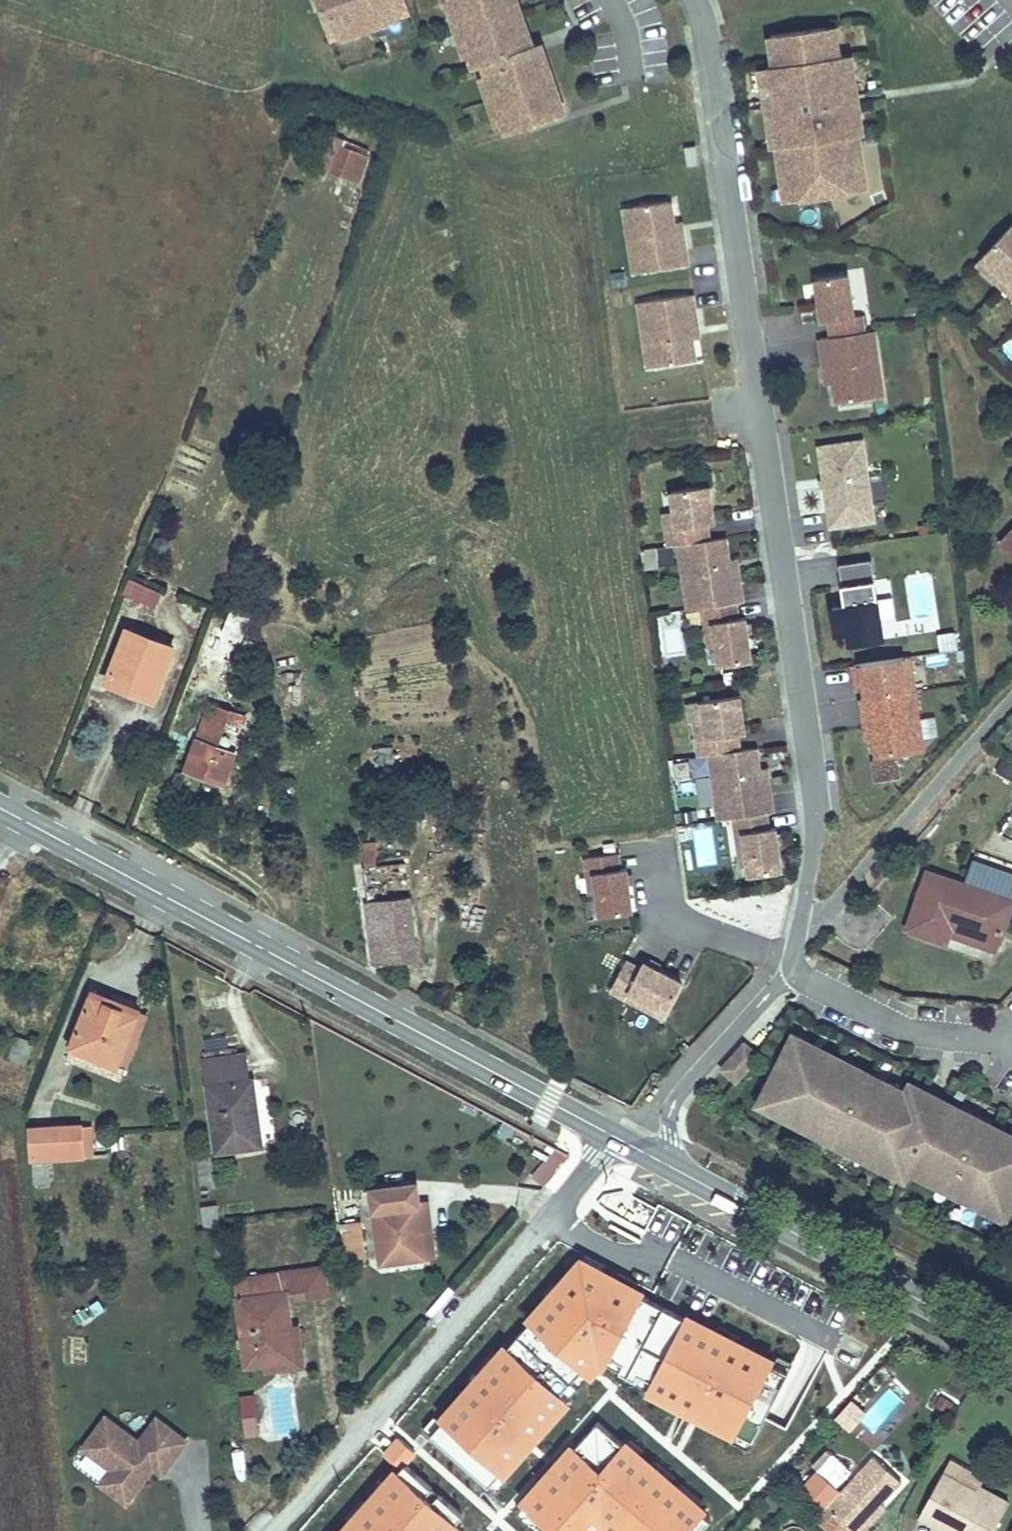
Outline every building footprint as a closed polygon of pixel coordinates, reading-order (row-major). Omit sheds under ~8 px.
[(330,0),(322,0),(329,19),(336,16),(330,0)] [(336,16),(329,19),(336,40),(348,36),(349,36),(347,31),(361,26),(362,29),(362,30),(380,23),(379,20),(401,12),(403,17),(416,13),(412,0),(330,0),(336,16)] [(457,3),(462,1),(466,15),(461,17),(471,44),(476,42),(480,55),(475,57),(480,71),(489,68),(492,79),(496,78),(511,123),(507,124),(511,137),(532,131),(530,123),(568,110),(548,53),(498,70),(496,64),(494,58),(536,44),(521,0),(456,0),(457,3)] [(466,15),(462,1),(457,3),(453,4),(457,18),(461,17),(466,15)] [(403,17),(401,12),(379,20),(380,23),(382,28),(404,21),(403,17)] [(362,29),(361,26),(347,31),(349,36),(348,36),(349,40),(364,35),(362,30),(362,29)] [(847,120),(841,78),(845,77),(842,59),(835,60),(834,48),(826,49),(823,31),(767,39),(771,69),(763,70),(765,89),(769,88),(775,130),(771,131),(774,150),(779,190),(793,188),(795,198),(845,191),(844,181),(858,179),(853,138),(851,120),(847,120)] [(480,55),(476,42),(471,44),(467,45),(471,58),(475,57),(480,55)] [(496,64),(538,50),(536,44),(494,58),(496,64)] [(498,70),(548,53),(546,47),(538,50),(496,64),(498,70)] [(862,137),(849,58),(842,59),(845,77),(841,78),(847,120),(851,120),(853,138),(862,137)] [(775,130),(769,88),(765,89),(763,70),(756,71),(767,150),(774,150),(771,131),(775,130)] [(511,123),(496,78),(492,79),(489,80),(504,125),(507,124),(511,123)] [(571,118),(568,110),(530,123),(532,131),(571,118)] [(338,142),(331,170),(349,174),(357,147),(338,142)] [(699,167),(696,149),(686,150),(689,169),(699,167)] [(862,192),(860,179),(858,179),(844,181),(845,191),(845,194),(862,192)] [(795,198),(793,188),(779,190),(777,191),(779,203),(795,201),(795,198)] [(688,269),(684,235),(676,236),(674,225),(671,204),(634,209),(637,229),(627,230),(634,277),(688,269)] [(637,229),(634,209),(624,211),(627,230),(637,229)] [(684,235),(682,225),(674,225),(676,236),(684,235)] [(1011,282),(1011,232),(980,267),(997,283),(1002,277),(1010,284),(1011,282)] [(1010,284),(1002,277),(997,283),(1004,289),(1010,284)] [(855,323),(850,280),(819,285),(825,328),(832,327),(834,343),(865,339),(863,322),(855,323)] [(698,332),(693,298),(639,306),(646,353),(656,351),(659,370),(695,365),(692,344),(691,334),(698,332)] [(700,342),(698,332),(691,334),(692,344),(700,342)] [(834,343),(822,345),(826,379),(834,378),(835,390),(838,410),(875,405),(872,386),(882,385),(876,338),(865,339),(834,343)] [(659,370),(656,351),(646,353),(648,372),(659,370)] [(834,378),(826,379),(828,392),(835,390),(834,378)] [(882,385),(872,386),(875,405),(884,404),(882,385)] [(876,527),(866,448),(823,453),(834,533),(876,527)] [(713,527),(708,489),(670,494),(673,515),(675,531),(665,532),(667,549),(678,548),(688,546),(700,545),(698,529),(706,528),(713,527)] [(675,531),(673,515),(663,517),(665,532),(675,531)] [(709,544),(706,528),(698,529),(700,545),(709,544)] [(1002,543),(1011,554),(1011,533),(1002,543)] [(742,605),(737,572),(729,573),(728,563),(725,541),(709,544),(700,545),(688,546),(690,565),(681,567),(687,613),(703,611),(735,606),(741,605),(742,605)] [(690,565),(688,546),(678,548),(681,567),(690,565)] [(737,572),(735,562),(728,563),(729,573),(737,572)] [(884,646),(874,566),(840,570),(846,611),(834,613),(838,640),(850,639),(851,651),(884,646)] [(154,606),(161,589),(129,575),(122,592),(154,606)] [(749,665),(742,620),(737,620),(735,606),(703,611),(705,627),(712,627),(715,650),(718,669),(749,665)] [(715,650),(712,627),(705,627),(708,651),(715,650)] [(124,630),(104,681),(123,689),(127,682),(152,692),(169,647),(124,630)] [(912,661),(859,668),(874,782),(901,778),(897,753),(924,750),(912,661)] [(745,737),(739,699),(702,705),(705,725),(708,741),(697,743),(699,760),(710,758),(720,757),(731,755),(729,739),(737,738),(745,737)] [(213,710),(190,771),(225,785),(235,756),(212,748),(224,714),(213,710)] [(708,741),(705,725),(695,727),(697,743),(708,741)] [(739,754),(737,738),(729,739),(731,755),(739,754)] [(773,816),(768,782),(761,783),(759,773),(756,751),(739,754),(731,755),(720,757),(723,776),(712,777),(719,823),(735,822),(766,817),(773,816)] [(723,776),(720,757),(710,758),(712,777),(723,776)] [(768,782),(767,771),(759,773),(761,783),(768,782)] [(766,817),(735,822),(737,838),(745,837),(748,862),(751,880),(782,875),(775,831),(769,832),(766,817)] [(748,862),(745,837),(737,838),(741,863),(748,862)] [(355,840),(355,865),(376,865),(376,840),(355,840)] [(630,910),(625,867),(619,867),(617,852),(586,856),(588,872),(595,871),(600,914),(630,910)] [(361,871),(370,948),(380,947),(401,945),(397,902),(405,901),(402,865),(361,871)] [(948,950),(951,941),(954,933),(1002,950),(1011,919),(1011,908),(930,880),(911,937),(948,950)] [(951,941),(999,958),(1002,950),(954,933),(951,941)] [(370,948),(372,963),(381,962),(380,947),(370,948)] [(627,960),(611,990),(665,1018),(680,988),(627,960)] [(372,963),(372,975),(398,988),(395,961),(381,962),(372,963)] [(95,995),(78,1043),(124,1061),(142,1013),(95,995)] [(22,1035),(13,1058),(30,1066),(39,1043),(22,1035)] [(801,1057),(806,1048),(794,1042),(790,1051),(801,1057)] [(124,1061),(78,1043),(74,1054),(127,1076),(132,1065),(124,1061)] [(764,1102),(776,1108),(771,1116),(809,1136),(812,1132),(820,1136),(818,1140),(841,1152),(843,1148),(851,1152),(849,1156),(895,1180),(897,1175),(906,1180),(908,1181),(910,1176),(947,1195),(949,1190),(958,1195),(956,1200),(994,1219),(999,1210),(1010,1216),(1011,1213),(1011,1142),(991,1131),(989,1136),(979,1131),(981,1127),(944,1108),(942,1111),(920,1100),(917,1105),(908,1100),(884,1088),(882,1093),(873,1088),(876,1084),(853,1072),(850,1076),(841,1072),(844,1067),(806,1048),(801,1057),(790,1051),(764,1102)] [(738,1088),(760,1064),(747,1053),(726,1077),(738,1088)] [(252,1058),(215,1064),(230,1155),(272,1147),(262,1081),(256,1082),(252,1058)] [(850,1076),(853,1072),(844,1067),(841,1072),(850,1076)] [(884,1088),(876,1084),(873,1088),(882,1093),(884,1088)] [(917,1105),(920,1100),(911,1095),(908,1100),(917,1105)] [(771,1116),(776,1108),(764,1102),(759,1111),(771,1116)] [(88,1154),(87,1131),(87,1124),(36,1125),(37,1156),(88,1154)] [(989,1136),(991,1131),(981,1127),(979,1131),(989,1136)] [(812,1132),(809,1136),(818,1140),(820,1136),(812,1132)] [(550,1145),(533,1181),(550,1188),(567,1152),(550,1145)] [(843,1148),(841,1152),(849,1156),(851,1152),(843,1148)] [(35,1183),(48,1184),(51,1162),(38,1160),(35,1183)] [(904,1184),(906,1180),(897,1175),(895,1180),(904,1184)] [(438,1260),(429,1207),(422,1208),(419,1184),(379,1190),(390,1267),(438,1260)] [(949,1190),(947,1195),(956,1200),(958,1195),(949,1190)] [(440,1205),(429,1207),(438,1260),(448,1259),(440,1205)] [(210,1211),(214,1235),(230,1233),(227,1210),(210,1211)] [(1006,1225),(1010,1216),(999,1210),(994,1219),(1006,1225)] [(373,1230),(355,1232),(359,1264),(377,1261),(373,1230)] [(430,1421),(492,1474),(613,1349),(761,1423),(796,1353),(583,1246),(430,1421)] [(255,1372),(296,1366),(293,1339),(299,1337),(294,1302),(315,1298),(317,1304),(337,1302),(333,1271),(243,1286),(255,1372)] [(293,1339),(296,1366),(304,1365),(299,1337),(293,1339)] [(239,1393),(243,1436),(259,1434),(255,1391),(239,1393)] [(930,1406),(946,1416),(955,1401),(939,1392),(930,1406)] [(521,1497),(559,1530),(597,1530),(611,1515),(628,1530),(693,1530),(715,1505),(602,1409),(521,1497)] [(164,1470),(171,1463),(179,1471),(200,1448),(172,1423),(152,1445),(121,1418),(96,1446),(123,1469),(111,1483),(134,1503),(164,1470)] [(471,1506),(404,1448),(332,1530),(446,1530),(471,1506)] [(907,1484),(878,1458),(832,1509),(856,1530),(871,1530),(875,1527),(871,1523),(886,1506),(907,1484)] [(179,1471),(171,1463),(164,1470),(172,1478),(179,1471)] [(927,1518),(941,1525),(943,1521),(961,1530),(1002,1530),(1011,1513),(1011,1501),(986,1487),(984,1491),(951,1474),(927,1518)] [(871,1523),(875,1527),(890,1510),(886,1506),(871,1523)] [(943,1521),(941,1525),(939,1529),(943,1530),(961,1530),(943,1521)]
